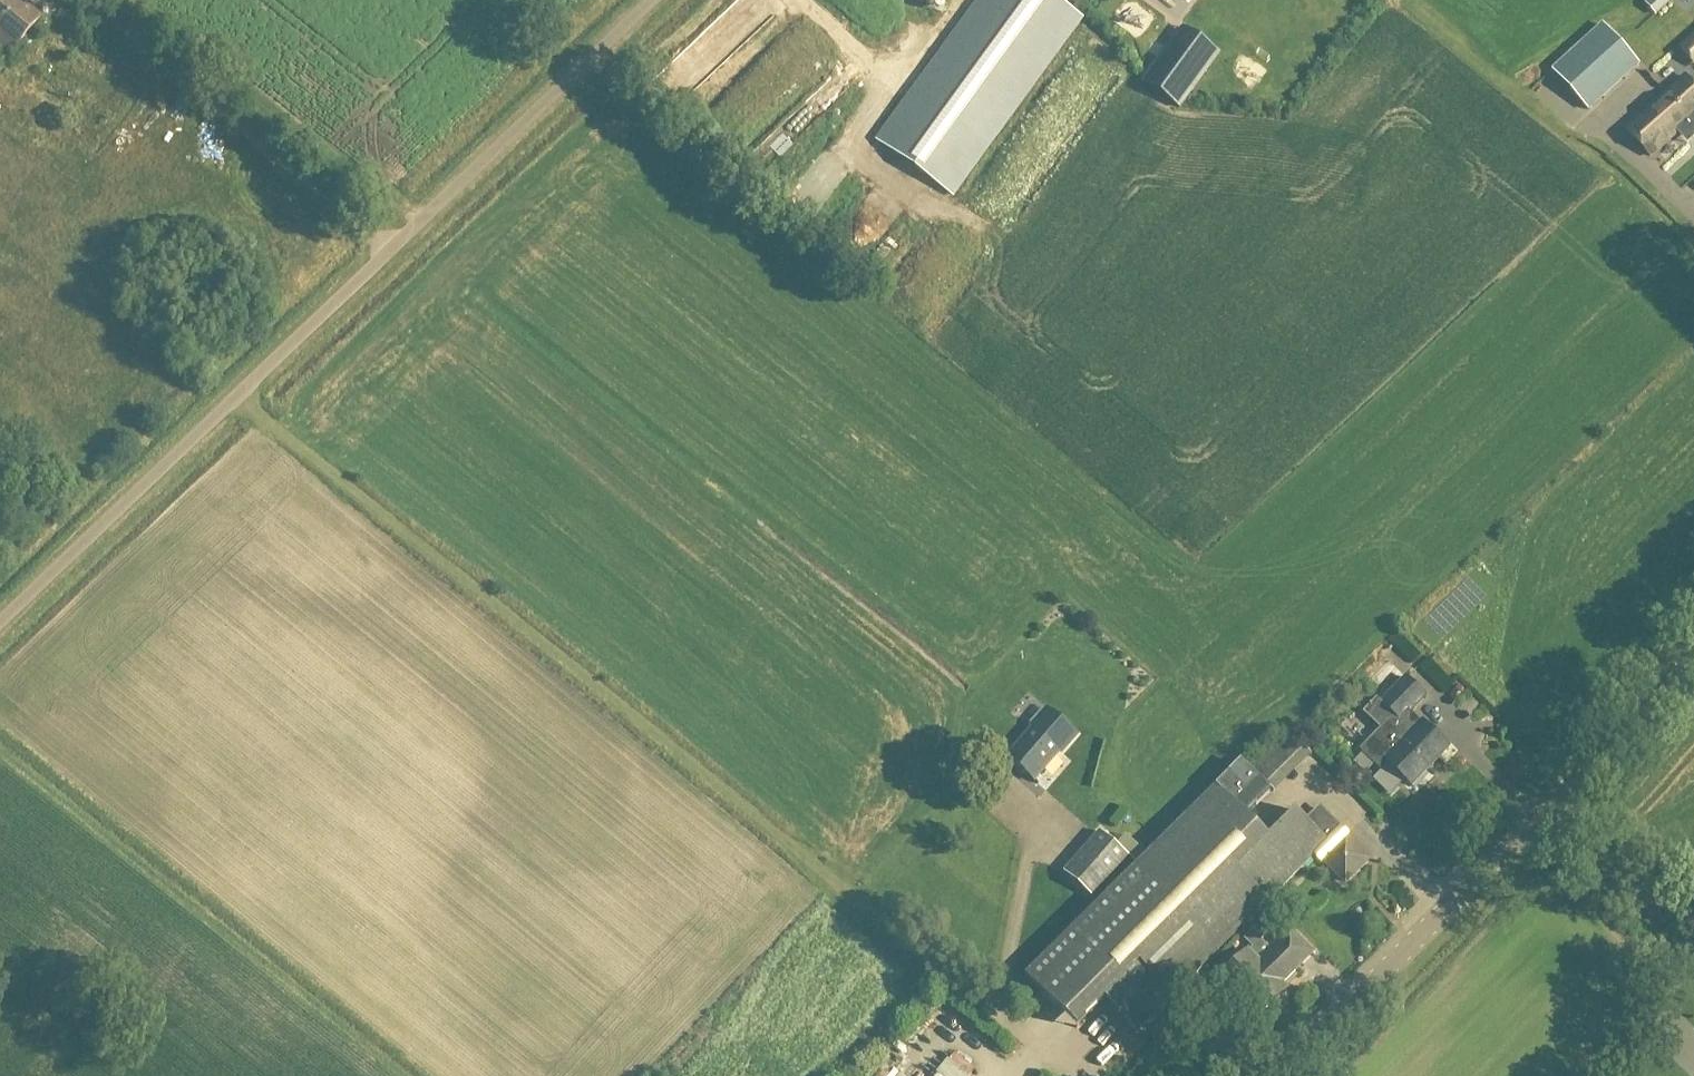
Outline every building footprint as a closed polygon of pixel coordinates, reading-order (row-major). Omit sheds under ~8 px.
[(9,56),(42,16),(23,0),(15,0),(7,10),(4,8),(3,9),(3,8),(0,11),(0,49),(9,56)] [(15,0),(0,0),(0,11),(3,8),(3,9),(4,8),(7,10),(15,0)] [(1082,22),(1052,0),(981,0),(877,144),(953,200),(1082,22)] [(1647,7),(1656,16),(1669,4),(1665,0),(1654,0),(1647,7)] [(1603,99),(1623,81),(1638,67),(1601,27),(1552,73),(1588,113),(1603,99)] [(1680,52),(1693,67),(1693,39),(1680,52)] [(1206,74),(1169,47),(1143,84),(1179,110),(1206,74)] [(1693,130),(1693,92),(1682,78),(1623,131),(1650,161),(1683,132),(1687,136),(1693,130)] [(1410,789),(1447,750),(1422,725),(1421,726),(1409,715),(1424,700),(1405,681),(1381,705),(1394,718),(1360,753),(1380,772),(1386,766),(1410,789)] [(1029,727),(1035,732),(1009,762),(1034,783),(1059,753),(1064,757),(1090,727),(1055,697),(1029,727)] [(1343,843),(1336,836),(1340,832),(1321,814),(1321,813),(1319,812),(1318,812),(1317,812),(1316,813),(1315,814),(1305,824),(1295,814),(1267,841),(1251,825),(1289,787),(1264,762),(1251,776),(1239,765),(1147,857),(1125,839),(1116,849),(1100,835),(1064,876),(1092,901),(1129,860),(1137,867),(1025,979),(1077,1031),(1106,1002),(1137,1034),(1312,860),(1320,867),(1323,864),(1344,886),(1366,864),(1344,841),(1343,843)] [(1284,992),(1280,988),(1313,955),(1288,930),(1267,951),(1260,943),(1262,942),(1253,933),(1243,942),(1251,950),(1219,982),(1257,1020),(1284,992)] [(1328,959),(1309,972),(1335,1008),(1354,995),(1328,959)] [(933,1001),(855,1075),(1005,1075),(933,1001)] [(1215,1036),(1224,1026),(1213,1015),(1204,1025),(1215,1036)]
